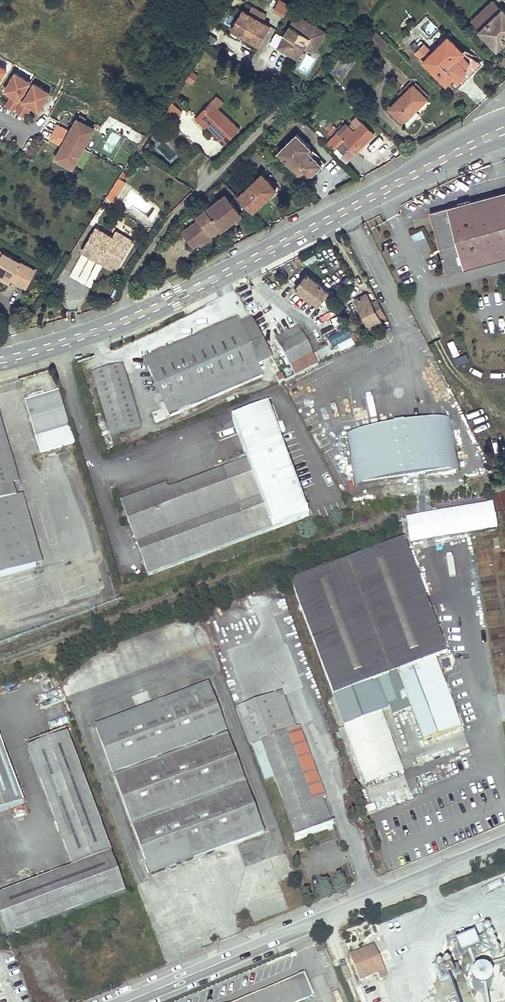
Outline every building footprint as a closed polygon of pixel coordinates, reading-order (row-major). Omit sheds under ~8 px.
[(272,9),(284,15),(290,3),(284,0),(277,0),(272,9)] [(504,39),(504,14),(501,9),(501,10),(492,2),(471,21),(480,30),(479,30),(496,48),(504,39)] [(231,29),(259,44),(270,24),(263,20),(267,14),(253,5),(249,12),(243,8),(231,29)] [(326,28),(296,13),(279,46),(287,50),(288,48),(292,50),(293,53),(299,56),(306,43),(310,35),(320,40),(326,28)] [(429,19),(421,26),(429,36),(437,29),(429,19)] [(382,38),(375,31),(367,38),(375,46),(382,38)] [(316,48),(320,40),(310,35),(306,43),(316,48)] [(432,67),(433,66),(434,65),(439,70),(438,71),(448,80),(453,75),(457,80),(474,64),(448,37),(432,52),(424,43),(416,51),(432,67)] [(388,44),(382,38),(375,46),(380,51),(388,44)] [(197,75),(190,70),(183,80),(191,84),(197,75)] [(6,107),(13,111),(30,82),(14,73),(4,90),(13,95),(6,107)] [(453,75),(448,80),(452,85),(457,80),(453,75)] [(332,81),(329,78),(325,76),(320,82),(327,87),(332,81)] [(414,83),(410,80),(397,93),(400,96),(412,84),(414,83)] [(428,96),(414,82),(414,83),(412,84),(426,99),(428,96)] [(33,84),(16,112),(22,116),(29,105),(38,110),(49,93),(33,84)] [(389,108),(395,115),(402,122),(426,99),(412,84),(400,96),(389,108)] [(223,103),(215,96),(210,102),(217,109),(223,103)] [(217,109),(210,102),(196,116),(206,125),(217,136),(214,138),(223,147),(239,130),(217,109)] [(173,124),(182,112),(171,104),(162,116),(173,124)] [(206,125),(196,116),(194,118),(204,128),(206,125)] [(57,125),(53,132),(82,148),(93,128),(76,119),(69,131),(57,125)] [(336,132),(325,143),(334,152),(345,142),(355,151),(373,134),(362,123),(353,131),(348,126),(339,134),(336,132)] [(53,132),(49,139),(61,145),(54,158),(72,168),(82,148),(53,132)] [(309,148),(302,141),(295,134),(278,151),(305,180),(321,164),(307,150),(309,148)] [(170,161),(177,153),(163,138),(155,146),(170,161)] [(270,143),(266,139),(258,146),(262,150),(270,143)] [(276,177),(278,174),(281,172),(274,165),(269,169),(276,177)] [(252,211),(260,203),(267,195),(265,193),(272,186),(261,174),(237,197),(252,211)] [(124,181),(118,177),(108,193),(114,196),(124,181)] [(267,195),(274,188),(272,186),(265,193),(267,195)] [(431,212),(439,242),(447,273),(504,257),(504,192),(431,212)] [(225,195),(196,217),(195,223),(188,228),(198,242),(200,245),(214,235),(211,231),(218,226),(221,230),(240,215),(225,195)] [(218,226),(211,231),(214,235),(221,230),(218,226)] [(95,228),(88,239),(82,251),(97,260),(100,257),(116,267),(128,248),(132,241),(117,232),(113,239),(95,228)] [(198,242),(188,228),(182,233),(192,247),(198,242)] [(422,230),(411,234),(414,242),(424,238),(422,230)] [(18,261),(2,252),(0,255),(0,273),(10,278),(24,286),(34,270),(18,261)] [(314,253),(303,259),(306,265),(317,259),(314,253)] [(116,267),(100,257),(97,260),(114,270),(116,267)] [(7,283),(10,278),(0,273),(0,279),(7,283)] [(303,294),(316,305),(327,291),(305,274),(293,290),(301,296),(303,294)] [(369,329),(380,324),(377,318),(383,314),(377,301),(370,304),(365,294),(354,300),(369,329)] [(272,359),(251,318),(238,324),(256,366),(272,359)] [(238,324),(236,319),(144,359),(163,403),(169,416),(260,376),(256,366),(238,324)] [(288,365),(289,364),(294,373),(314,362),(309,353),(310,353),(296,326),(274,338),(288,365)] [(449,340),(453,355),(459,353),(455,338),(449,340)] [(455,356),(457,363),(469,359),(467,352),(455,356)] [(139,425),(130,395),(121,365),(92,374),(110,434),(139,425)] [(58,392),(25,402),(40,452),(73,442),(58,392)] [(169,416),(163,403),(159,405),(161,411),(164,418),(169,416)] [(165,483),(119,500),(124,511),(127,510),(128,514),(125,515),(128,523),(135,520),(150,560),(143,563),(148,575),(272,529),(272,530),(307,517),(278,434),(284,431),(281,423),(275,426),(268,406),(232,419),(247,462),(168,491),(165,483)] [(155,422),(164,418),(161,411),(152,416),(155,422)] [(345,437),(354,487),(457,469),(449,419),(345,437)] [(34,567),(9,479),(0,448),(0,576),(34,567)] [(135,520),(128,523),(143,563),(150,560),(135,520)] [(355,582),(411,561),(403,538),(346,559),(355,582)] [(346,559),(290,580),(333,694),(377,678),(380,686),(393,681),(355,582),(346,559)] [(355,582),(393,681),(400,679),(423,740),(460,727),(434,657),(445,652),(411,561),(355,582)] [(275,593),(281,591),(278,583),(273,585),(275,593)] [(150,875),(262,833),(207,685),(95,727),(150,875)] [(59,690),(39,694),(41,705),(61,701),(59,690)] [(294,729),(280,692),(272,695),(285,732),(294,729)] [(272,695),(235,709),(249,746),(252,745),(266,782),(275,779),(296,837),(331,824),(321,799),(325,797),(299,727),(294,729),(285,732),(272,695)] [(381,711),(344,724),(366,783),(403,770),(381,711)] [(6,936),(124,892),(66,734),(27,748),(72,868),(0,895),(0,919),(6,936)] [(23,804),(0,743),(0,812),(23,804)] [(490,936),(489,936),(488,936),(487,936),(486,937),(485,937),(485,938),(485,939),(485,940),(485,941),(486,942),(486,943),(487,943),(488,944),(489,944),(490,944),(490,943),(491,943),(492,943),(492,942),(493,941),(493,940),(493,939),(493,938),(492,937),(491,937),(491,936),(490,936)] [(474,938),(456,946),(460,957),(479,949),(474,938)] [(373,946),(349,956),(359,981),(377,974),(379,980),(386,977),(373,946)] [(450,971),(438,976),(441,983),(453,978),(450,971)] [(483,973),(481,972),(478,973),(476,974),(474,975),(472,977),(471,979),(471,982),(471,984),(472,986),(473,988),(475,990),(477,991),(479,992),(482,992),(484,991),(486,990),(488,989),(490,987),(490,984),(490,982),(490,979),(489,977),(487,975),(485,974),(483,973)] [(303,975),(238,1001),(297,1001),(312,996),(303,975)]
